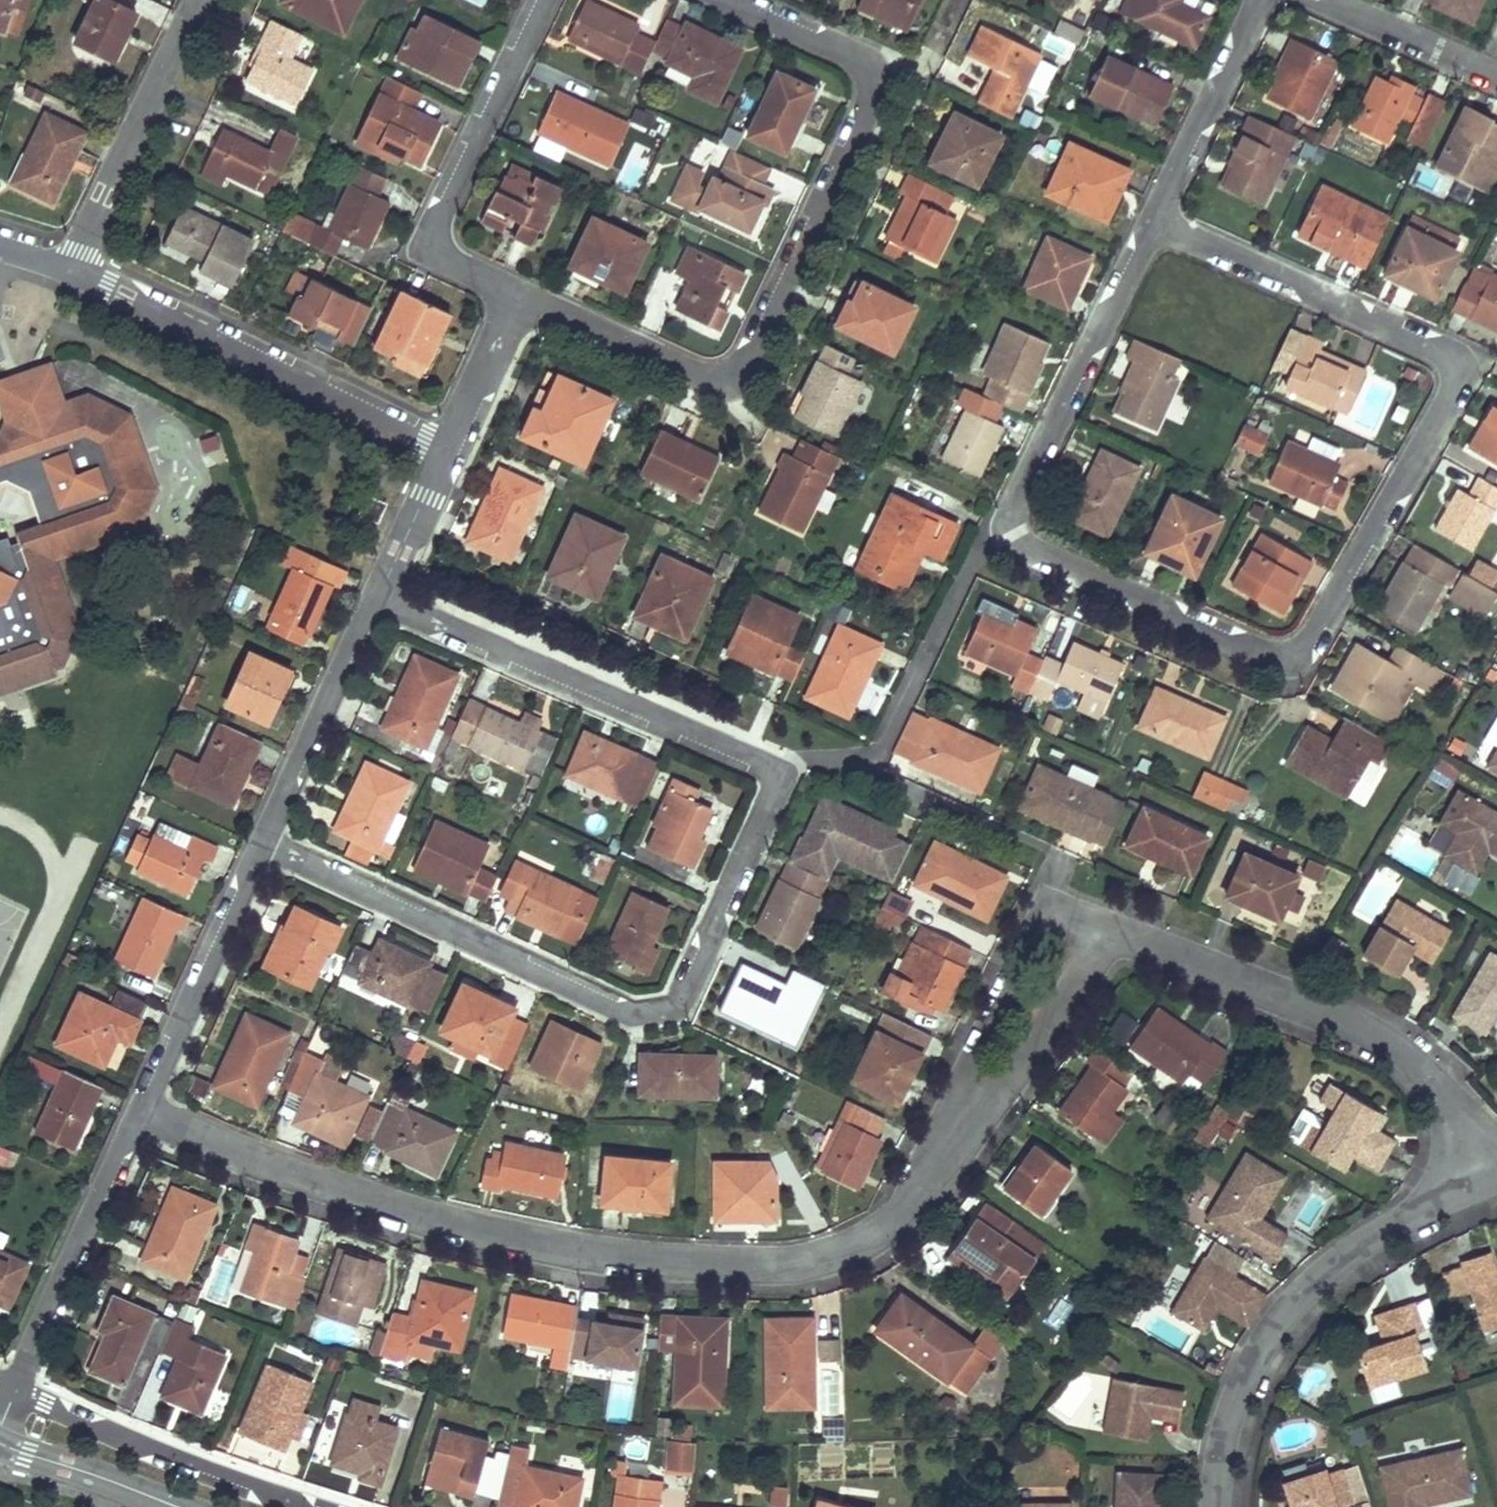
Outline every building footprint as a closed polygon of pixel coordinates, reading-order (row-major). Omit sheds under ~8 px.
[(2,29),(11,3),(21,6),(25,3),(26,2),(26,1),(26,0),(0,0),(0,28),(2,29)] [(108,0),(89,0),(91,1),(72,39),(110,58),(133,13),(108,0)] [(280,2),(343,31),(358,0),(281,0),(280,2)] [(858,4),(906,26),(918,0),(860,0),(858,4)] [(1120,11),(1194,46),(1208,16),(1185,6),(1184,8),(1177,5),(1179,0),(1125,0),(1120,11)] [(1424,1),(1469,22),(1479,0),(1424,0),(1424,1)] [(665,22),(660,34),(654,45),(632,34),(636,26),(586,2),(571,32),(603,48),(601,53),(640,73),(653,48),(671,56),(667,62),(694,76),(689,88),(715,101),(740,51),(686,25),(683,31),(665,22)] [(21,6),(11,3),(2,29),(15,34),(24,7),(21,6)] [(1113,15),(1100,9),(1095,21),(1108,27),(1113,15)] [(477,39),(451,26),(425,13),(417,30),(412,27),(397,57),(455,85),(477,39)] [(299,33),(271,19),(260,43),(264,46),(253,67),(247,81),(295,104),(312,68),(289,57),(299,33)] [(1060,19),(1055,31),(1078,41),(1083,28),(1060,19)] [(971,57),(984,63),(998,69),(981,103),(1008,116),(1040,52),(986,26),(971,57)] [(603,48),(571,32),(568,38),(601,53),(603,48)] [(1103,41),(1091,36),(1087,43),(1099,48),(1103,41)] [(1281,77),(1279,76),(1278,76),(1267,98),(1309,119),(1337,61),(1291,38),(1283,54),(1291,57),(1281,77)] [(264,46),(260,43),(248,65),(253,67),(264,46)] [(1281,77),(1291,57),(1283,54),(1274,74),(1279,76),(1281,77)] [(1106,56),(1097,75),(1088,94),(1155,125),(1172,87),(1106,56)] [(783,152),(791,136),(798,120),(793,118),(808,88),(776,73),(747,135),(783,152)] [(379,153),(382,149),(383,145),(418,163),(437,123),(409,109),(418,91),(388,76),(356,141),(379,153)] [(1387,144),(1396,125),(1404,108),(1417,114),(1414,121),(1432,129),(1445,102),(1427,94),(1423,100),(1411,94),(1387,82),(1374,76),(1350,126),(1387,144)] [(1387,82),(1411,94),(1414,87),(1390,76),(1387,82)] [(808,88),(793,118),(798,120),(802,122),(819,87),(810,82),(808,88)] [(37,100),(42,90),(28,84),(24,93),(37,100)] [(555,91),(546,111),(537,131),(610,164),(628,125),(555,91)] [(948,127),(932,160),(973,180),(996,132),(949,108),(942,124),(948,127)] [(1496,167),(1496,130),(1487,125),(1489,120),(1465,108),(1437,166),(1457,176),(1459,172),(1487,187),(1496,167)] [(44,112),(34,132),(25,152),(31,155),(18,182),(51,199),(83,131),(44,112)] [(1261,204),(1295,136),(1249,115),(1233,149),(1236,151),(1229,166),(1232,168),(1223,185),(1261,204)] [(932,160),(948,127),(942,124),(938,122),(921,155),(932,160)] [(269,150),(223,128),(206,164),(223,174),(266,195),(294,139),(279,131),(269,150)] [(1322,137),(1304,129),(1299,138),(1317,146),(1322,137)] [(559,159),(564,146),(537,136),(532,148),(559,159)] [(1046,191),(1074,204),(1102,216),(1112,192),(1117,193),(1127,170),(1066,144),(1046,191)] [(700,208),(747,229),(759,201),(764,203),(770,190),(760,185),(768,166),(731,150),(718,180),(712,177),(706,191),(695,186),(701,173),(686,166),(671,199),(698,211),(700,208)] [(10,178),(18,182),(31,155),(25,152),(21,151),(10,178)] [(635,190),(649,160),(635,154),(621,183),(635,190)] [(223,174),(206,164),(199,177),(217,186),(223,174)] [(389,202),(375,196),(384,177),(358,164),(327,228),(290,210),(281,229),(333,255),(342,238),(365,250),(389,202)] [(532,183),(535,177),(510,165),(504,177),(516,183),(519,176),(532,183)] [(906,194),(895,216),(885,238),(934,263),(956,219),(931,206),(940,188),(909,173),(900,191),(906,194)] [(500,229),(503,223),(506,216),(520,223),(514,236),(531,244),(537,231),(540,232),(548,216),(545,215),(550,204),(553,205),(561,189),(535,177),(532,183),(519,176),(516,183),(504,177),(497,193),(494,191),(481,221),(500,229)] [(1331,242),(1339,247),(1349,251),(1346,257),(1366,267),(1389,219),(1320,186),(1298,234),(1328,248),(1331,242)] [(166,240),(185,250),(204,259),(200,267),(232,283),(252,243),(182,208),(166,240)] [(592,218),(581,242),(570,266),(624,291),(646,243),(592,218)] [(1407,229),(1396,251),(1385,273),(1434,297),(1455,253),(1407,229)] [(1025,286),(1044,295),(1063,306),(1089,257),(1050,237),(1025,286)] [(675,310),(696,319),(716,329),(725,310),(715,306),(724,287),(735,292),(744,273),(689,248),(677,274),(689,280),(675,310)] [(301,296),(310,277),(295,269),(284,291),(296,297),(298,294),(301,296)] [(1491,274),(1488,276),(1474,270),(1467,286),(1463,284),(1451,308),(1496,330),(1496,277),(1491,274)] [(296,297),(293,304),(288,314),(314,326),(318,317),(341,328),(336,337),(353,344),(371,307),(310,277),(301,296),(298,294),(296,297)] [(859,281),(848,303),(837,325),(892,353),(914,308),(859,281)] [(400,290),(387,319),(373,348),(390,356),(394,349),(423,362),(447,312),(400,290)] [(341,328),(318,317),(314,326),(336,337),(341,328)] [(1006,324),(994,349),(983,373),(992,378),(984,395),(1003,403),(1018,410),(1040,363),(1036,360),(1044,341),(1006,324)] [(1349,367),(1348,369),(1346,373),(1315,359),(1317,356),(1318,352),(1321,345),(1304,338),(1283,386),(1347,412),(1363,373),(1349,367)] [(793,412),(814,422),(835,432),(858,384),(844,377),(853,358),(826,345),(793,412)] [(1123,393),(1125,394),(1128,395),(1119,414),(1153,429),(1174,380),(1169,377),(1170,374),(1176,361),(1177,359),(1149,347),(1141,364),(1137,363),(1123,393)] [(423,362),(394,349),(389,359),(418,372),(423,362)] [(1315,359),(1346,373),(1348,369),(1317,356),(1315,359)] [(1188,367),(1176,361),(1170,374),(1181,380),(1188,367)] [(535,406),(528,422),(521,437),(582,464),(611,399),(559,376),(543,410),(535,406)] [(966,388),(958,404),(965,408),(942,455),(979,474),(1003,426),(994,421),(1003,403),(984,395),(966,388)] [(1123,393),(1115,412),(1119,414),(1128,395),(1125,394),(1123,393)] [(90,397),(24,419),(27,428),(54,419),(62,439),(83,433),(89,436),(106,403),(90,397)] [(24,419),(5,424),(0,436),(0,485),(5,483),(31,494),(41,525),(17,534),(20,544),(10,547),(8,540),(0,542),(0,695),(57,676),(56,670),(64,668),(78,638),(76,631),(79,629),(57,560),(137,531),(157,490),(131,414),(106,403),(89,436),(83,433),(62,439),(54,419),(27,428),(24,419)] [(1495,407),(1493,406),(1469,449),(1496,465),(1496,408),(1495,407)] [(1241,422),(1236,449),(1262,453),(1266,426),(1241,422)] [(659,432),(649,452),(640,473),(697,500),(717,459),(659,432)] [(202,455),(220,450),(216,435),(198,440),(202,455)] [(780,464),(782,465),(785,466),(774,487),(771,485),(757,513),(799,533),(837,456),(800,438),(791,457),(785,454),(780,464)] [(1338,467),(1311,454),(1284,442),(1267,480),(1334,510),(1346,484),(1333,479),(1338,467)] [(1136,469),(1118,461),(1100,451),(1068,516),(1105,534),(1136,469)] [(467,540),(487,549),(507,559),(541,489),(500,469),(467,540)] [(1463,493),(1457,489),(1434,528),(1470,549),(1496,502),(1496,489),(1479,478),(1469,496),(1463,493)] [(885,575),(896,581),(908,557),(902,555),(907,545),(921,551),(938,560),(956,524),(893,493),(862,558),(876,564),(874,570),(885,575)] [(361,513),(378,521),(386,505),(374,500),(369,497),(361,513)] [(1145,553),(1168,565),(1191,576),(1218,520),(1172,498),(1145,553)] [(586,594),(594,576),(602,559),(609,562),(621,536),(575,515),(547,576),(586,594)] [(1232,586),(1254,598),(1275,611),(1295,577),(1299,580),(1310,562),(1262,535),(1232,586)] [(1376,609),(1394,619),(1413,630),(1440,582),(1446,586),(1456,569),(1414,544),(1376,609)] [(856,569),(900,592),(921,551),(907,545),(902,555),(908,557),(896,581),(885,575),(874,570),(876,564),(862,558),(856,569)] [(348,573),(292,547),(284,564),(294,569),(272,620),(309,636),(332,586),(340,590),(348,573)] [(634,615),(659,626),(683,637),(709,579),(660,558),(634,615)] [(594,576),(586,594),(593,597),(609,562),(602,559),(594,576)] [(1455,583),(1449,594),(1485,615),(1496,594),(1496,593),(1488,588),(1461,572),(1455,583)] [(1495,576),(1488,588),(1496,593),(1496,578),(1495,576)] [(1295,577),(1275,611),(1280,614),(1299,580),(1295,577)] [(752,597),(740,624),(727,651),(791,681),(803,654),(784,646),(797,617),(752,597)] [(1011,620),(982,608),(979,615),(1008,627),(1011,620)] [(1011,685),(1026,692),(1041,659),(1025,652),(1035,630),(1011,620),(1008,627),(979,615),(963,652),(990,663),(1016,674),(1011,685)] [(807,697),(826,706),(846,715),(878,646),(838,628),(807,697)] [(1041,659),(1026,692),(1045,701),(1055,680),(1086,694),(1105,702),(1121,663),(1072,640),(1063,664),(1043,654),(1041,659)] [(1356,644),(1344,666),(1331,687),(1390,722),(1412,685),(1430,695),(1444,671),(1397,645),(1388,662),(1356,644)] [(229,704),(245,711),(261,718),(284,669),(252,654),(229,704)] [(383,729),(404,738),(425,748),(456,676),(414,657),(383,729)] [(290,672),(284,669),(261,718),(267,721),(277,726),(286,706),(276,701),(290,672)] [(1156,690),(1148,708),(1140,726),(1206,755),(1222,719),(1156,690)] [(175,716),(181,718),(187,721),(197,699),(185,694),(175,716)] [(1079,710),(1097,718),(1105,702),(1086,694),(1079,710)] [(521,723),(469,699),(451,737),(442,757),(451,762),(460,742),(523,772),(524,769),(541,732),(539,731),(521,723)] [(919,746),(912,760),(977,790),(996,749),(931,719),(912,711),(899,737),(919,746)] [(544,721),(525,712),(521,723),(539,731),(544,721)] [(1284,761),(1301,771),(1318,781),(1323,773),(1351,789),(1370,757),(1378,761),(1389,743),(1345,717),(1331,741),(1305,726),(1284,761)] [(201,766),(178,756),(169,776),(232,805),(261,742),(220,723),(201,766)] [(560,741),(541,732),(524,769),(543,778),(560,741)] [(659,765),(623,749),(588,733),(569,775),(639,807),(659,765)] [(451,737),(445,734),(435,754),(442,757),(451,737)] [(919,746),(899,737),(892,752),(912,760),(919,746)] [(1481,771),(1496,781),(1496,744),(1481,771)] [(1450,785),(1459,767),(1438,756),(1429,774),(1450,785)] [(353,837),(347,851),(369,860),(375,847),(378,848),(377,850),(390,856),(395,845),(381,839),(408,782),(367,763),(336,829),(353,837)] [(1073,833),(1074,832),(1074,831),(1086,836),(1103,797),(1092,793),(1094,790),(1092,789),(1075,782),(1070,779),(1038,765),(1019,808),(1073,833)] [(1098,777),(1075,767),(1070,779),(1075,782),(1092,789),(1098,777)] [(1192,798),(1210,806),(1221,782),(1221,781),(1203,772),(1192,798)] [(1318,781),(1346,797),(1351,789),(1323,773),(1318,781)] [(692,869),(699,855),(706,840),(699,837),(712,809),(695,801),(700,791),(675,779),(653,824),(657,826),(647,848),(692,869)] [(1234,787),(1221,782),(1210,806),(1223,812),(1229,799),(1234,787)] [(1234,787),(1229,799),(1241,804),(1246,792),(1234,787)] [(1122,805),(1103,797),(1086,836),(1105,844),(1122,805)] [(1437,861),(1462,875),(1475,854),(1496,866),(1496,823),(1469,807),(1452,797),(1432,830),(1449,841),(1437,861)] [(801,836),(790,862),(825,880),(836,856),(893,882),(904,860),(885,851),(893,830),(821,798),(804,838),(801,836)] [(1157,860),(1172,867),(1188,874),(1205,837),(1142,809),(1127,841),(1159,856),(1157,860)] [(408,816),(395,811),(381,839),(395,845),(408,816)] [(218,848),(159,822),(150,842),(136,835),(127,857),(140,863),(137,870),(187,893),(203,857),(212,861),(218,848)] [(412,871),(440,883),(468,896),(469,893),(487,902),(498,876),(480,868),(489,848),(435,823),(412,871)] [(1119,848),(1155,864),(1157,860),(1159,856),(1123,839),(1119,848)] [(935,843),(925,864),(914,885),(985,919),(1005,877),(935,843)] [(1245,854),(1235,875),(1226,896),(1277,918),(1296,877),(1245,854)] [(614,862),(605,858),(598,872),(608,876),(614,862)] [(524,867),(515,863),(499,896),(508,900),(524,867)] [(780,881),(767,905),(755,930),(795,950),(820,898),(819,897),(827,881),(825,880),(790,863),(781,881),(780,881)] [(596,901),(524,867),(508,900),(503,910),(577,944),(596,901)] [(634,966),(645,942),(647,937),(653,940),(668,908),(631,891),(603,951),(634,966)] [(911,905),(888,893),(881,907),(896,914),(904,918),(911,905)] [(116,960),(153,977),(172,936),(165,932),(175,911),(145,897),(116,960)] [(1457,940),(1401,906),(1366,964),(1399,985),(1414,962),(1435,974),(1457,940)] [(896,914),(881,907),(872,926),(888,933),(892,925),(896,914)] [(297,909),(287,930),(291,932),(274,971),(309,987),(325,950),(331,953),(342,929),(297,909)] [(904,918),(896,914),(892,925),(900,929),(904,918)] [(281,927),(264,967),(274,971),(291,932),(287,930),(281,927)] [(965,948),(927,929),(915,953),(925,958),(911,985),(902,981),(892,977),(884,992),(930,1013),(934,1006),(943,1010),(963,969),(956,966),(965,948)] [(429,1013),(447,976),(428,967),(430,964),(380,940),(373,953),(357,945),(344,973),(361,980),(359,983),(409,1006),(411,1005),(429,1013)] [(645,942),(634,966),(633,969),(646,975),(658,948),(645,942)] [(925,958),(915,953),(902,981),(911,985),(925,958)] [(78,958),(69,954),(65,964),(74,969),(78,958)] [(1486,958),(1448,1023),(1483,1043),(1496,1019),(1496,964),(1486,958)] [(744,1015),(744,1016),(749,1018),(747,1022),(779,1038),(797,1003),(800,1004),(812,978),(792,969),(780,994),(737,973),(721,1004),(744,1015)] [(508,1019),(513,1008),(462,986),(443,1029),(458,1036),(452,1046),(475,1057),(480,1046),(493,1052),(490,1057),(509,1066),(527,1028),(508,1019)] [(80,993),(56,1045),(104,1067),(117,1037),(129,1043),(148,1003),(118,990),(110,1007),(80,993)] [(744,1015),(721,1004),(716,1014),(738,1025),(744,1016),(744,1015)] [(1202,1098),(1230,1058),(1198,1035),(1193,1040),(1176,1028),(1180,1024),(1158,1008),(1131,1046),(1202,1098)] [(1139,1025),(1122,1013),(1108,1034),(1124,1046),(1139,1025)] [(884,1014),(868,1047),(851,1080),(896,1102),(929,1036),(884,1014)] [(214,1087),(255,1106),(287,1035),(246,1016),(214,1087)] [(567,1038),(568,1034),(570,1030),(551,1021),(530,1067),(579,1090),(600,1044),(588,1039),(585,1046),(567,1038)] [(416,1042),(401,1035),(393,1052),(408,1058),(416,1042)] [(417,1063),(423,1049),(414,1045),(408,1058),(417,1063)] [(1094,1067),(1077,1091),(1061,1114),(1093,1137),(1094,1136),(1109,1114),(1127,1089),(1117,1082),(1126,1069),(1098,1049),(1088,1063),(1094,1067)] [(312,1129),(314,1126),(346,1141),(368,1096),(317,1072),(323,1060),(306,1052),(288,1091),(305,1099),(295,1121),(312,1129)] [(702,1056),(672,1054),(641,1053),(639,1094),(712,1097),(714,1062),(702,1061),(702,1056)] [(37,1132),(72,1149),(92,1107),(86,1104),(96,1084),(66,1070),(37,1132)] [(1378,1117),(1330,1089),(1319,1107),(1334,1116),(1328,1126),(1322,1136),(1312,1130),(1299,1152),(1338,1174),(1347,1158),(1352,1160),(1376,1176),(1384,1162),(1393,1148),(1377,1139),(1368,1134),(1378,1117)] [(847,1101),(816,1167),(822,1170),(833,1147),(845,1124),(851,1126),(860,1107),(847,1101)] [(385,1152),(410,1164),(436,1176),(456,1132),(408,1110),(407,1112),(387,1103),(383,1111),(379,1120),(370,1141),(369,1141),(387,1149),(385,1152)] [(383,1111),(372,1106),(358,1135),(370,1141),(379,1120),(383,1111)] [(845,1124),(833,1147),(822,1170),(857,1188),(880,1140),(875,1138),(884,1119),(860,1107),(851,1126),(845,1124)] [(1202,1124),(1213,1132),(1223,1114),(1212,1107),(1202,1124)] [(1102,1142),(1118,1120),(1109,1114),(1094,1136),(1102,1142)] [(789,1129),(793,1120),(784,1115),(779,1124),(789,1129)] [(1368,1134),(1377,1139),(1387,1122),(1378,1117),(1368,1134)] [(1191,1143),(1197,1146),(1202,1149),(1213,1132),(1202,1124),(1191,1143)] [(507,1144),(504,1155),(502,1164),(493,1162),(487,1161),(485,1174),(482,1187),(496,1190),(497,1184),(555,1195),(563,1155),(507,1144)] [(2,1164),(9,1150),(0,1146),(0,1163),(2,1164)] [(1005,1189),(1022,1201),(1040,1214),(1071,1171),(1036,1146),(1005,1189)] [(9,1150),(2,1164),(11,1168),(18,1155),(9,1150)] [(504,1155),(495,1154),(493,1162),(502,1164),(504,1155)] [(601,1203),(621,1205),(642,1207),(642,1204),(667,1206),(671,1163),(606,1156),(601,1203)] [(1285,1183),(1244,1158),(1213,1208),(1220,1212),(1211,1228),(1271,1265),(1286,1240),(1258,1224),(1251,1220),(1258,1209),(1265,1213),(1285,1183)] [(1347,1158),(1338,1174),(1342,1177),(1352,1160),(1347,1158)] [(765,1164),(741,1163),(716,1162),(716,1220),(774,1220),(774,1179),(765,1164)] [(142,1260),(184,1278),(214,1207),(173,1189),(142,1260)] [(963,1265),(971,1272),(981,1278),(988,1268),(1013,1286),(1034,1256),(1019,1245),(1028,1231),(988,1203),(956,1249),(968,1257),(963,1265)] [(1220,1212),(1213,1208),(1204,1223),(1211,1228),(1220,1212)] [(1265,1213),(1258,1209),(1251,1220),(1258,1224),(1265,1213)] [(255,1223),(246,1250),(254,1253),(259,1255),(267,1230),(268,1228),(255,1223)] [(259,1255),(254,1253),(241,1291),(295,1310),(306,1279),(287,1272),(298,1241),(267,1230),(259,1255)] [(1047,1244),(1028,1231),(1019,1245),(1034,1256),(1037,1258),(1047,1244)] [(376,1261),(339,1248),(317,1314),(355,1327),(362,1304),(376,1261)] [(956,1249),(951,1257),(963,1265),(968,1257),(956,1249)] [(7,1306),(26,1266),(0,1254),(0,1303),(7,1306)] [(1457,1269),(1479,1337),(1496,1331),(1496,1284),(1488,1259),(1457,1269)] [(1265,1301),(1200,1260),(1166,1314),(1195,1332),(1208,1309),(1218,1316),(1243,1332),(1265,1301)] [(386,1264),(376,1261),(362,1304),(372,1308),(386,1264)] [(981,1278),(1006,1296),(1013,1286),(988,1268),(981,1278)] [(470,1294),(423,1283),(414,1319),(392,1313),(379,1354),(407,1362),(408,1356),(410,1350),(407,1349),(410,1339),(434,1344),(458,1348),(470,1294)] [(99,1329),(102,1331),(105,1332),(89,1368),(124,1383),(140,1347),(158,1354),(160,1351),(172,1321),(113,1296),(99,1329)] [(506,1335),(532,1340),(558,1345),(554,1364),(568,1366),(578,1315),(559,1311),(560,1305),(513,1296),(506,1335)] [(875,1331),(912,1357),(948,1382),(963,1360),(980,1372),(990,1359),(972,1346),(900,1296),(875,1331)] [(1406,1308),(1367,1320),(1376,1345),(1351,1354),(1363,1390),(1418,1371),(1405,1335),(1414,1332),(1406,1308)] [(1208,1309),(1195,1332),(1204,1338),(1218,1316),(1208,1309)] [(226,1352),(190,1337),(196,1323),(176,1314),(172,1321),(160,1351),(177,1358),(161,1395),(201,1412),(226,1352)] [(722,1406),(723,1387),(724,1369),(711,1368),(712,1361),(716,1361),(718,1320),(659,1317),(658,1349),(677,1350),(674,1403),(722,1406)] [(724,1369),(726,1320),(718,1320),(716,1361),(712,1361),(711,1368),(724,1369)] [(810,1364),(806,1364),(803,1364),(802,1351),(811,1351),(810,1320),(766,1322),(769,1409),(811,1408),(810,1364)] [(1004,1340),(985,1327),(972,1346),(990,1359),(1004,1340)] [(840,1361),(839,1338),(817,1338),(817,1361),(840,1361)] [(434,1344),(410,1339),(407,1349),(410,1350),(408,1356),(430,1361),(434,1344)] [(963,1360),(948,1382),(965,1394),(980,1372),(963,1360)] [(240,1433),(284,1451),(290,1436),(300,1411),(312,1382),(269,1364),(240,1433)] [(1183,1394),(1109,1380),(1099,1435),(1145,1443),(1149,1422),(1176,1427),(1183,1394)] [(361,1478),(370,1481),(379,1484),(397,1429),(376,1423),(381,1410),(353,1400),(332,1462),(363,1473),(361,1478)] [(300,1411),(290,1436),(297,1438),(307,1413),(300,1411)] [(842,1418),(822,1419),(822,1439),(843,1438),(842,1418)] [(690,1427),(677,1425),(676,1439),(689,1440),(690,1427)] [(458,1485),(458,1489),(456,1492),(475,1497),(476,1493),(486,1456),(490,1443),(441,1429),(428,1476),(458,1485)] [(695,1447),(668,1444),(665,1469),(693,1472),(695,1447)] [(581,1480),(527,1467),(531,1450),(510,1445),(508,1454),(505,1467),(498,1499),(496,1506),(498,1506),(574,1506),(581,1480)] [(505,1467),(508,1454),(497,1450),(495,1458),(493,1463),(505,1467)] [(495,1458),(486,1456),(476,1493),(498,1499),(505,1467),(493,1463),(495,1458)] [(1420,1504),(1430,1502),(1431,1506),(1439,1506),(1467,1501),(1457,1456),(1376,1474),(1384,1506),(1421,1506),(1420,1504)] [(1317,1473),(1306,1478),(1308,1484),(1319,1480),(1317,1473)] [(1274,1487),(1280,1506),(1343,1506),(1334,1475),(1319,1480),(1308,1484),(1306,1478),(1274,1487)] [(1115,1479),(1114,1506),(1162,1506),(1162,1480),(1115,1479)] [(618,1494),(616,1494),(614,1506),(656,1506),(657,1501),(651,1499),(653,1484),(623,1480),(621,1495),(618,1494)] [(787,1486),(769,1485),(768,1506),(786,1506),(787,1486)]
